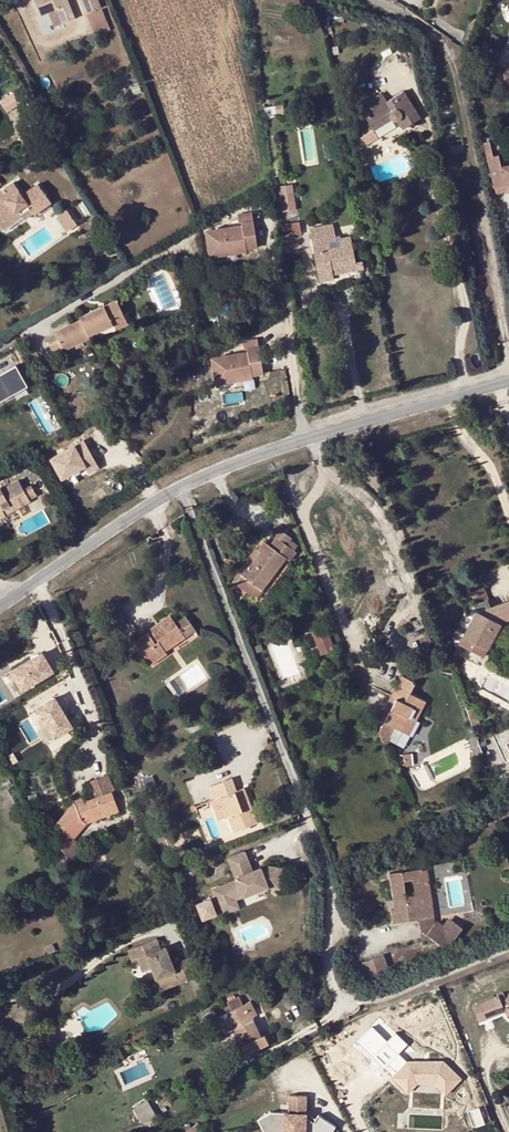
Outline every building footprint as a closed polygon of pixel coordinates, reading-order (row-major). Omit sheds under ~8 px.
[(40,16),(50,12),(57,10),(62,22),(62,23),(75,18),(68,0),(33,0),(40,16)] [(87,13),(101,7),(98,0),(81,0),(87,13)] [(57,10),(50,12),(55,25),(62,22),(57,10)] [(343,11),(329,13),(330,24),(344,22),(343,11)] [(369,22),(361,19),(358,25),(367,28),(369,22)] [(494,79),(507,93),(508,91),(508,65),(494,79)] [(396,116),(398,120),(404,129),(422,118),(405,91),(387,102),(382,93),(359,108),(374,130),(392,119),(396,116)] [(12,95),(3,102),(7,108),(17,102),(12,95)] [(379,138),(374,130),(365,135),(359,139),(364,147),(379,138)] [(494,134),(486,135),(489,154),(497,153),(494,134)] [(506,168),(503,156),(490,159),(497,190),(508,188),(508,167),(506,168)] [(296,178),(288,179),(289,188),(297,186),(296,178)] [(18,210),(22,216),(24,219),(33,212),(34,214),(51,202),(38,183),(22,194),(19,189),(9,196),(4,189),(0,192),(0,223),(18,210)] [(288,193),(280,195),(283,217),(291,216),(288,193)] [(0,223),(0,226),(3,230),(22,216),(18,210),(0,223)] [(66,210),(57,216),(68,231),(77,225),(66,210)] [(299,222),(287,224),(290,236),(302,234),(299,222)] [(206,258),(253,252),(249,223),(202,229),(206,258)] [(310,228),(318,271),(333,268),(357,264),(353,244),(350,235),(340,238),(340,234),(335,235),(333,223),(310,228)] [(201,264),(187,253),(183,258),(190,264),(196,269),(201,264)] [(178,255),(173,262),(184,270),(190,264),(183,258),(178,255)] [(333,268),(334,274),(358,270),(357,264),(333,268)] [(333,268),(318,271),(320,282),(335,279),(334,274),(333,268)] [(88,336),(113,324),(126,318),(117,300),(80,317),(81,320),(55,332),(59,340),(64,350),(65,350),(90,339),(88,336)] [(126,318),(113,324),(115,329),(128,323),(126,318)] [(64,350),(59,340),(49,345),(54,357),(65,352),(65,350),(64,350)] [(246,349),(211,355),(216,379),(234,376),(233,370),(249,367),(250,371),(261,369),(257,345),(246,347),(246,349)] [(0,373),(0,400),(26,385),(14,365),(0,373)] [(250,371),(249,367),(233,370),(234,376),(250,373),(250,371)] [(97,466),(82,438),(49,456),(61,478),(83,466),(87,472),(97,466)] [(5,514),(3,511),(11,507),(12,510),(29,501),(29,500),(23,488),(18,480),(0,490),(0,489),(0,517),(5,514)] [(23,488),(29,500),(37,496),(31,484),(23,488)] [(261,552),(242,577),(262,591),(286,559),(290,562),(297,552),(287,545),(292,538),(278,528),(273,534),(276,537),(269,545),(264,542),(258,550),(261,552)] [(237,572),(242,577),(261,552),(258,550),(255,548),(237,572)] [(242,577),(236,585),(255,599),(262,591),(242,577)] [(358,599),(341,606),(344,616),(361,609),(358,599)] [(478,612),(476,610),(458,643),(484,657),(501,624),(499,623),(508,619),(508,601),(478,612)] [(115,608),(104,616),(113,628),(124,621),(115,608)] [(173,613),(170,615),(170,616),(175,624),(179,621),(173,613)] [(175,624),(170,616),(149,629),(150,631),(135,641),(131,635),(122,641),(130,654),(139,648),(151,664),(167,653),(166,652),(164,648),(175,641),(177,645),(185,639),(175,624)] [(185,639),(196,632),(186,617),(179,621),(175,624),(185,639)] [(334,649),(325,626),(312,631),(310,626),(302,629),(313,657),(334,649)] [(371,645),(365,630),(348,637),(354,652),(371,645)] [(164,648),(166,652),(177,645),(175,641),(164,648)] [(52,671),(41,652),(9,670),(21,690),(52,671)] [(384,722),(409,735),(425,701),(409,693),(414,682),(401,675),(388,701),(393,704),(384,722)] [(37,707),(53,734),(69,724),(53,698),(37,707)] [(467,710),(473,728),(481,725),(475,707),(467,710)] [(394,727),(384,722),(378,732),(381,741),(388,743),(391,737),(390,737),(394,727)] [(21,727),(8,732),(16,752),(29,746),(21,727)] [(403,754),(404,767),(412,766),(411,753),(403,754)] [(112,791),(115,790),(109,774),(89,781),(95,797),(112,791)] [(221,797),(229,817),(234,832),(257,823),(244,788),(238,791),(233,778),(212,786),(217,799),(221,797)] [(119,812),(119,810),(116,803),(112,791),(95,797),(84,801),(76,804),(74,802),(57,823),(65,830),(70,834),(82,818),(87,823),(119,812)] [(225,819),(229,817),(221,797),(217,799),(225,819)] [(74,838),(87,823),(82,818),(70,834),(74,838)] [(70,834),(65,830),(57,839),(65,862),(80,857),(74,838),(70,834)] [(237,879),(212,889),(222,914),(238,907),(235,899),(267,886),(279,888),(282,868),(261,870),(260,867),(252,871),(244,852),(228,858),(237,879)] [(419,919),(431,917),(429,905),(426,906),(424,894),(427,894),(426,883),(430,882),(428,867),(412,869),(414,880),(416,895),(407,896),(405,881),(403,871),(389,873),(393,899),(399,898),(400,902),(397,903),(398,908),(394,909),(392,909),(394,922),(419,919)] [(414,880),(412,869),(403,871),(405,881),(414,880)] [(434,916),(435,916),(430,882),(426,883),(427,894),(424,894),(426,906),(429,905),(431,917),(434,916)] [(191,900),(197,919),(214,914),(208,895),(191,900)] [(431,917),(419,919),(421,930),(426,934),(447,949),(463,928),(448,917),(443,924),(437,920),(435,922),(434,916),(431,917)] [(163,976),(156,978),(161,990),(188,980),(181,960),(173,964),(166,946),(161,948),(157,938),(129,949),(133,960),(138,958),(143,971),(152,967),(158,965),(163,976)] [(195,955),(181,960),(188,980),(202,974),(195,955)] [(389,971),(383,955),(363,963),(369,978),(389,971)] [(152,967),(156,978),(163,976),(158,965),(152,967)] [(506,999),(503,992),(472,1006),(479,1022),(505,1011),(504,1010),(501,1001),(506,999)] [(249,1043),(253,1051),(269,1044),(265,1035),(262,1036),(259,1029),(263,1027),(251,1001),(244,1005),(240,996),(227,1001),(231,1010),(223,1014),(229,1026),(233,1024),(244,1046),(249,1043)] [(504,1010),(508,1008),(508,1002),(506,999),(501,1001),(504,1010)] [(384,1068),(397,1054),(385,1042),(372,1056),(384,1068)] [(247,1054),(253,1051),(249,1043),(244,1046),(247,1054)] [(408,1061),(393,1076),(408,1092),(417,1083),(434,1082),(445,1094),(461,1078),(443,1061),(408,1061)] [(287,1106),(307,1107),(307,1094),(287,1093),(287,1106)] [(138,1113),(142,1121),(144,1123),(158,1115),(149,1099),(135,1108),(138,1113)] [(323,1125),(328,1108),(311,1104),(306,1121),(289,1116),(275,1118),(277,1131),(329,1131),(323,1125)] [(138,1123),(142,1121),(138,1113),(134,1115),(138,1123)] [(200,1123),(186,1129),(188,1131),(203,1131),(200,1123)]
